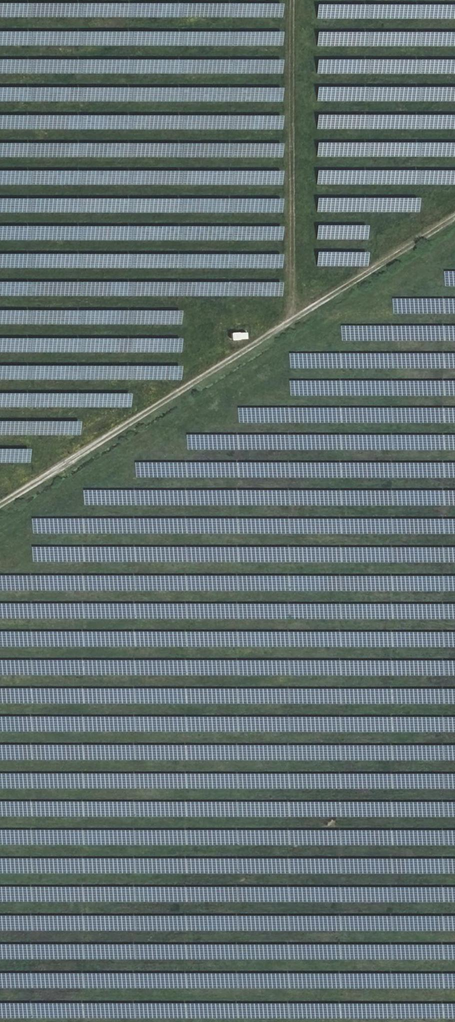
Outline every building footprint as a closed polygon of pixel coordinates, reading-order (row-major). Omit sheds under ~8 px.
[(0,3),(0,17),(282,21),(282,6),(0,3)] [(331,17),(331,4),(316,3),(316,17),(331,17)] [(282,49),(282,35),(0,31),(0,46),(282,49)] [(330,43),(330,31),(316,31),(316,43),(330,43)] [(317,58),(316,72),(330,72),(330,58),(317,58)] [(282,75),(282,60),(0,59),(0,73),(282,75)] [(282,104),(282,89),(0,86),(0,101),(282,104)] [(282,132),(283,118),(0,114),(0,128),(282,132)] [(317,114),(317,128),(333,128),(333,114),(317,114)] [(454,127),(454,123),(439,123),(439,115),(425,114),(424,127),(454,127)] [(282,159),(282,143),(136,142),(136,144),(0,143),(0,156),(282,159)] [(454,183),(454,170),(396,170),(396,178),(375,178),(374,183),(454,183)] [(282,187),(282,172),(0,171),(0,185),(282,187)] [(316,210),(418,212),(419,199),(316,196),(316,210)] [(282,199),(157,197),(156,211),(282,212),(282,199)] [(0,201),(0,215),(71,215),(72,202),(0,201)] [(316,238),(367,239),(367,224),(316,224),(316,238)] [(282,227),(165,226),(165,238),(282,239),(282,227)] [(251,271),(251,255),(0,253),(0,269),(251,271)] [(266,281),(266,295),(282,295),(282,282),(266,281)] [(88,297),(88,283),(0,282),(0,297),(88,297)] [(181,310),(144,310),(143,322),(181,323),(181,310)] [(0,312),(0,326),(105,326),(105,312),(0,312)] [(96,379),(96,374),(87,373),(87,366),(0,365),(0,379),(96,379)] [(181,366),(131,366),(130,379),(181,380),(181,366)] [(110,392),(110,406),(131,407),(131,393),(110,392)] [(80,435),(80,421),(0,420),(0,434),(80,435)] [(189,435),(188,449),(201,449),(202,436),(189,435)] [(30,463),(30,450),(0,449),(0,462),(30,463)] [(157,520),(33,518),(33,532),(157,534),(157,520)] [(153,548),(33,547),(33,561),(50,561),(50,553),(56,553),(56,560),(153,561),(153,548)] [(89,703),(89,690),(0,689),(0,702),(89,703)] [(417,975),(378,974),(378,986),(417,987),(417,975)] [(454,1019),(454,1005),(370,1004),(369,1017),(454,1019)]
